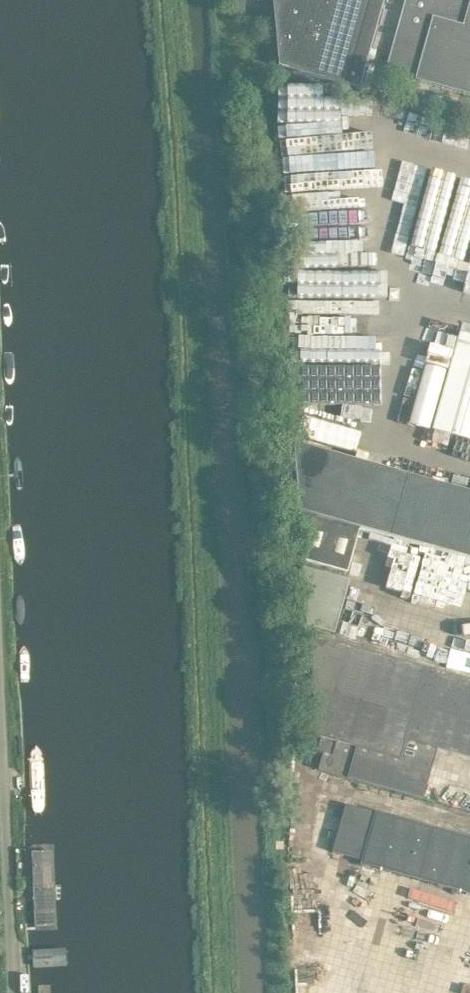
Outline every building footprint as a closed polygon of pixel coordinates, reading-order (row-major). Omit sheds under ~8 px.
[(279,66),(360,89),(384,0),(273,0),(279,66)] [(385,70),(415,79),(469,94),(469,0),(405,0),(385,70)] [(355,160),(284,156),(282,191),(325,193),(326,174),(354,176),(355,160)] [(469,289),(469,197),(464,195),(467,186),(426,173),(423,183),(410,179),(401,209),(425,216),(410,265),(467,283),(465,288),(469,289)] [(469,439),(469,334),(460,332),(433,428),(469,439)] [(341,427),(339,442),(358,444),(360,429),(341,427)] [(303,561),(348,573),(360,529),(469,560),(469,492),(294,442),(293,450),(303,561)] [(303,566),(307,625),(334,633),(349,579),(303,566)] [(347,777),(423,798),(432,767),(400,758),(405,739),(469,757),(469,679),(312,634),(310,643),(316,735),(321,737),(317,751),(323,753),(319,769),(347,777)] [(332,851),(362,859),(375,812),(346,803),(332,851)] [(362,859),(361,863),(469,894),(469,836),(375,810),(375,812),(362,859)] [(59,938),(55,849),(32,850),(36,939),(59,938)] [(298,936),(322,935),(321,909),(297,910),(298,936)]
